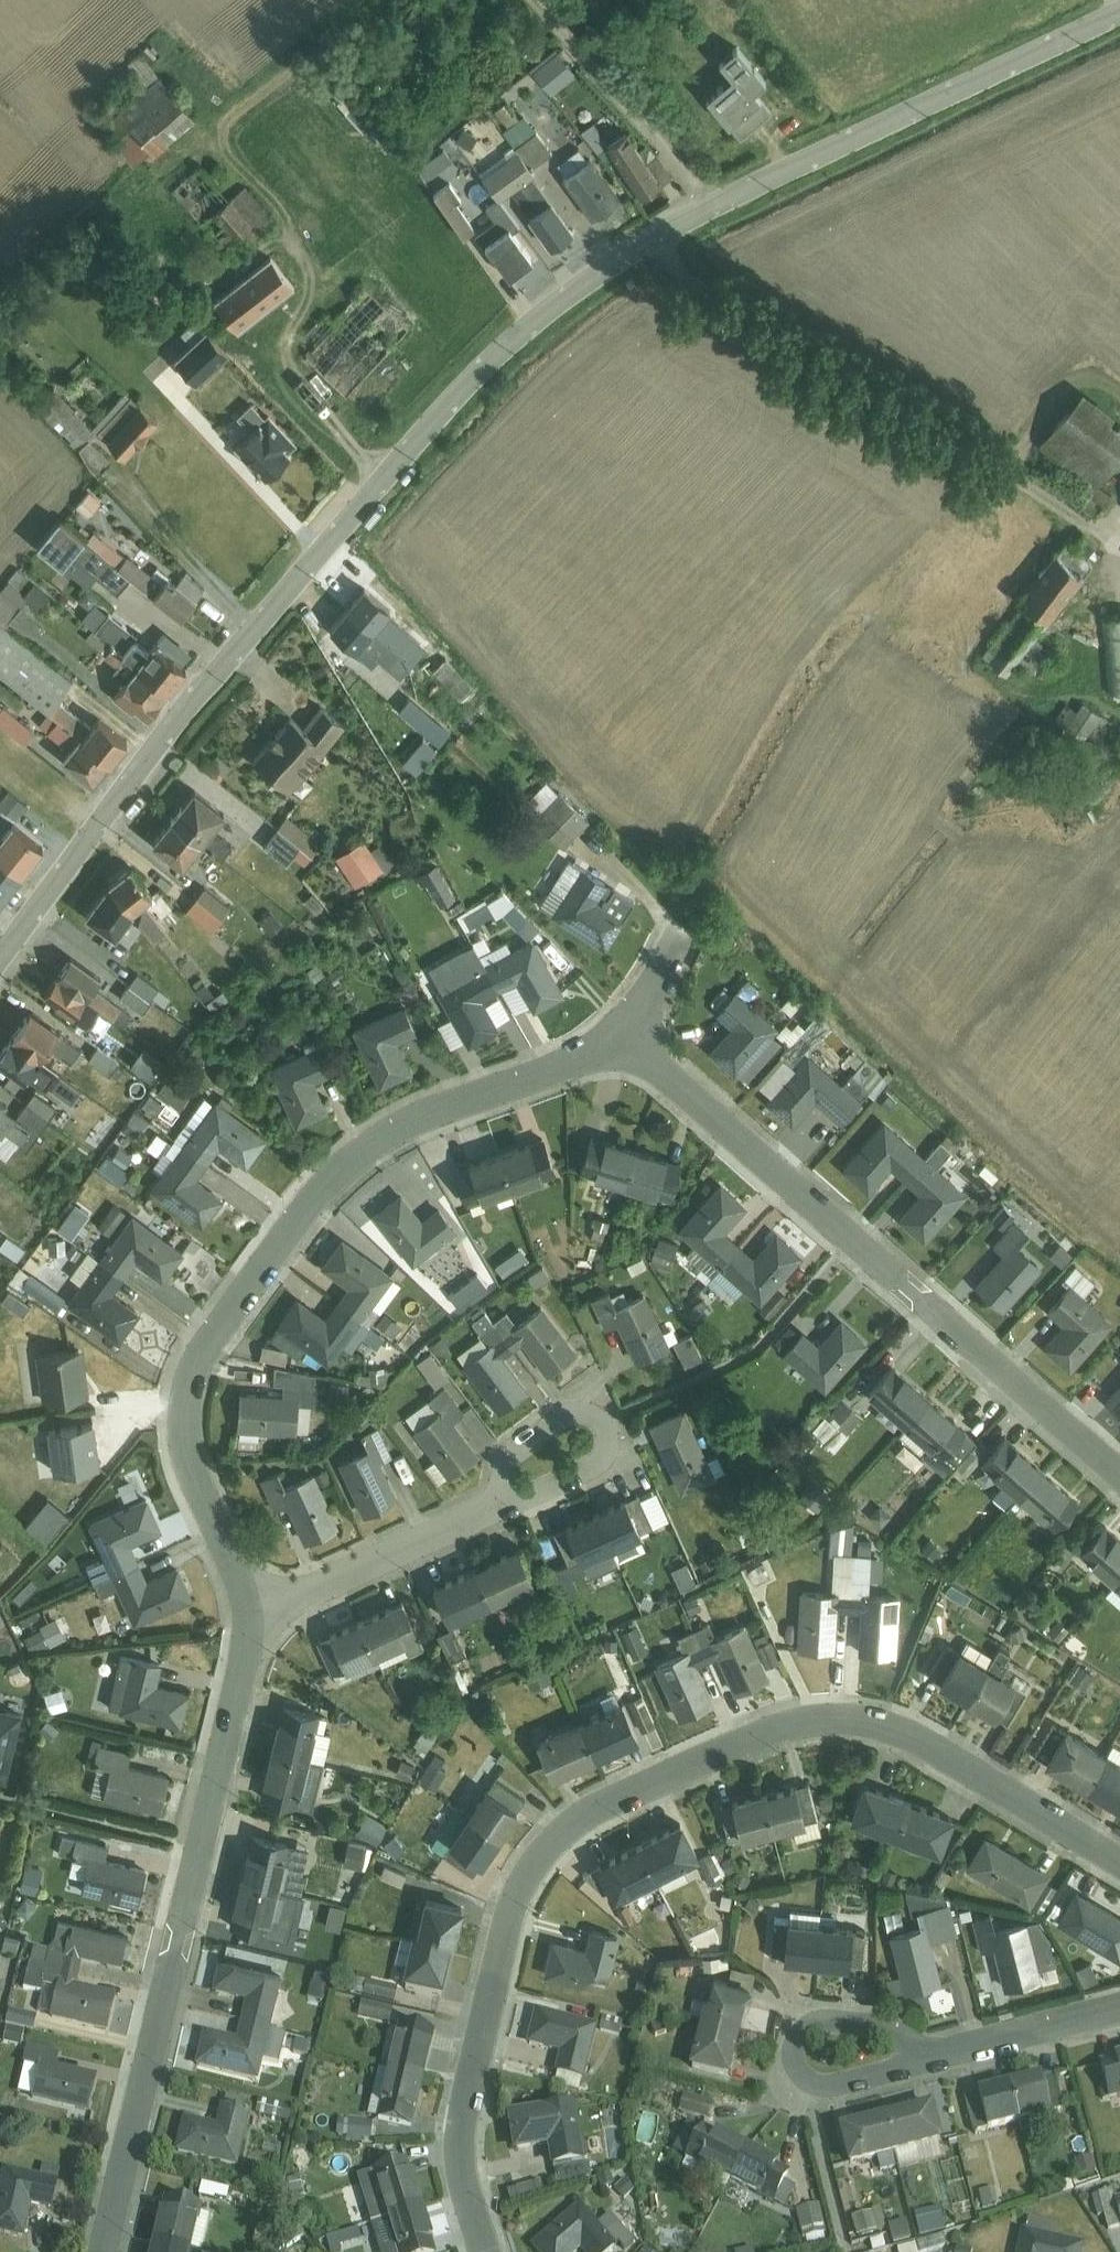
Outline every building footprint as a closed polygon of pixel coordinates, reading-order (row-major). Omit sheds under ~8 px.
[(531,66),(550,88),(575,68),(557,45),(531,66)] [(111,140),(134,167),(193,117),(140,54),(122,69),(126,73),(118,81),(133,99),(119,111),(130,124),(111,140)] [(731,129),(739,139),(770,114),(754,95),(765,86),(738,54),(721,68),(733,83),(707,104),(729,131),(731,129)] [(479,166),(499,193),(534,168),(530,162),(551,146),(523,109),(516,114),(504,97),(495,104),(507,121),(502,125),(514,142),(479,166)] [(462,122),(454,135),(468,144),(476,131),(462,122)] [(605,139),(638,191),(659,178),(626,126),(605,139)] [(560,172),(589,214),(618,193),(589,152),(585,154),(577,142),(559,154),(559,159),(565,168),(560,172)] [(423,167),(435,170),(438,155),(426,153),(423,167)] [(171,184),(231,251),(274,213),(244,179),(227,194),(198,161),(171,184)] [(449,177),(431,189),(460,232),(472,224),(454,198),(460,194),(449,177)] [(501,192),(485,200),(495,220),(511,213),(501,192)] [(550,195),(525,213),(548,244),(572,226),(550,195)] [(491,249),(507,272),(531,255),(515,232),(491,249)] [(271,256),(216,299),(239,329),(293,286),(271,256)] [(317,339),(305,349),(307,354),(347,392),(409,325),(364,283),(332,317),(325,310),(307,329),(317,339)] [(191,342),(175,357),(181,364),(178,366),(179,368),(187,377),(192,375),(197,382),(230,352),(196,316),(181,331),(191,342)] [(54,386),(35,404),(77,447),(80,446),(88,462),(98,472),(113,458),(91,437),(98,429),(125,456),(159,419),(126,389),(93,424),(54,386)] [(1039,445),(1093,484),(1080,503),(1095,513),(1102,502),(1108,506),(1116,496),(1097,483),(1119,454),(1119,418),(1084,389),(1039,445)] [(251,428),(234,443),(265,476),(292,451),(289,449),(298,441),(269,410),(265,414),(252,400),(237,413),(251,428)] [(90,489),(76,504),(88,515),(102,500),(90,489)] [(131,575),(87,539),(60,517),(37,545),(88,587),(97,575),(118,592),(131,575)] [(87,539),(131,575),(181,615),(204,587),(186,572),(177,582),(169,576),(170,573),(158,564),(152,572),(128,553),(126,555),(93,530),(87,539)] [(1024,600),(983,654),(1007,673),(1017,659),(1032,670),(1049,647),(1051,649),(1059,640),(1049,632),(1057,622),(1051,617),(1104,550),(1082,532),(1074,541),(1068,536),(1018,596),(1024,600)] [(6,626),(29,598),(38,606),(49,593),(34,582),(25,594),(20,589),(29,577),(18,568),(0,589),(0,621),(6,626)] [(347,606),(402,654),(411,661),(421,650),(384,616),(391,608),(364,585),(347,606)] [(88,589),(78,601),(90,610),(100,598),(88,589)] [(402,654),(347,606),(330,626),(356,648),(362,642),(391,668),(402,654)] [(95,630),(169,689),(186,667),(181,663),(154,641),(147,650),(134,641),(138,636),(108,612),(95,630)] [(1102,615),(1108,690),(1113,689),(1113,695),(1116,695),(1116,697),(1119,697),(1119,613),(1102,615)] [(0,621),(0,673),(50,713),(111,761),(127,741),(98,718),(91,727),(58,700),(73,680),(6,626),(0,621)] [(169,689),(95,630),(93,628),(85,638),(106,654),(105,656),(118,666),(114,671),(126,680),(113,697),(132,712),(135,707),(147,716),(169,689)] [(154,641),(181,663),(192,649),(165,628),(154,641)] [(447,655),(434,667),(460,696),(473,684),(447,655)] [(409,695),(399,707),(432,735),(442,723),(409,695)] [(1065,701),(1055,717),(1084,735),(1087,732),(1099,738),(1112,719),(1083,699),(1077,708),(1065,701)] [(289,712),(252,760),(291,791),(346,721),(320,702),(303,723),(289,712)] [(25,744),(36,732),(5,707),(4,708),(0,706),(0,723),(25,744)] [(111,761),(50,713),(40,725),(69,749),(62,757),(93,781),(111,761)] [(219,777),(231,762),(215,749),(203,764),(219,777)] [(546,779),(522,805),(564,847),(590,819),(546,779)] [(171,818),(203,844),(223,859),(233,846),(218,834),(218,824),(227,814),(195,788),(171,818)] [(0,802),(0,807),(15,820),(26,806),(9,792),(0,802)] [(278,828),(313,855),(328,837),(315,826),(309,833),(288,816),(278,828)] [(203,844),(171,818),(152,842),(183,868),(203,844)] [(21,875),(43,847),(13,824),(3,836),(0,834),(0,858),(21,875)] [(313,855),(278,828),(264,845),(286,864),(293,855),(305,865),(313,855)] [(351,849),(337,857),(356,887),(362,882),(369,894),(383,884),(377,874),(395,861),(382,841),(371,848),(364,838),(349,847),(351,849)] [(0,858),(0,901),(21,875),(0,858)] [(568,858),(539,903),(604,945),(634,900),(614,887),(615,885),(568,858)] [(321,901),(343,888),(327,861),(308,872),(317,887),(314,889),(321,901)] [(437,862),(416,873),(422,885),(428,883),(432,895),(434,894),(441,905),(456,895),(437,862)] [(110,881),(134,913),(154,939),(167,928),(149,907),(157,901),(130,865),(110,881)] [(134,913),(110,881),(85,915),(116,938),(134,913)] [(222,919),(218,924),(222,927),(229,918),(225,915),(231,907),(205,887),(196,898),(222,919)] [(313,893),(304,901),(316,913),(324,905),(313,893)] [(222,919),(196,898),(187,910),(213,930),(218,924),(222,919)] [(508,900),(502,915),(523,923),(529,908),(508,900)] [(270,911),(258,920),(272,935),(283,925),(270,911)] [(480,953),(501,991),(517,981),(534,1010),(565,992),(533,936),(512,948),(507,939),(480,953)] [(501,991),(480,953),(473,940),(431,963),(444,987),(437,991),(468,1048),(501,1030),(484,1000),(501,991)] [(710,953),(718,958),(724,948),(716,944),(710,953)] [(57,976),(100,1007),(125,1025),(132,1015),(95,988),(102,977),(72,956),(57,976)] [(129,985),(150,1000),(154,996),(164,1004),(170,996),(138,973),(129,985)] [(100,1007),(57,976),(43,994),(57,1004),(55,1006),(73,1018),(74,1016),(87,1025),(100,1007)] [(735,1023),(712,1049),(747,1076),(779,1038),(773,1032),(779,1025),(750,1001),(760,990),(746,978),(719,1008),(735,1023)] [(206,982),(196,989),(213,1011),(229,998),(223,990),(216,995),(206,982)] [(150,1000),(129,985),(120,997),(144,1014),(153,1002),(150,1000)] [(795,987),(781,1002),(790,1011),(804,995),(795,987)] [(404,1005),(353,1029),(380,1089),(413,1073),(399,1043),(418,1034),(404,1005)] [(11,1038),(51,1067),(60,1055),(70,1063),(75,1066),(86,1051),(31,1010),(11,1038)] [(795,1066),(771,1094),(766,1100),(792,1123),(815,1098),(842,1121),(868,1090),(874,1095),(889,1078),(864,1057),(843,1082),(808,1051),(809,1044),(812,1046),(831,1024),(818,1011),(780,1053),(795,1066)] [(98,1046),(117,1060),(125,1049),(106,1036),(98,1046)] [(11,1038),(0,1052),(0,1064),(24,1083),(31,1074),(71,1103),(81,1089),(61,1075),(51,1067),(11,1038)] [(307,1051),(269,1068),(296,1127),(330,1112),(315,1081),(333,1073),(315,1041),(304,1046),(307,1051)] [(117,1060),(98,1046),(89,1060),(110,1075),(120,1062),(117,1060)] [(795,1066),(780,1053),(756,1080),(771,1094),(795,1066)] [(51,1067),(61,1075),(70,1063),(60,1055),(51,1067)] [(165,1081),(157,1094),(180,1110),(189,1098),(165,1081)] [(887,1089),(878,1098),(889,1109),(898,1099),(887,1089)] [(26,1103),(50,1119),(58,1108),(35,1091),(26,1103)] [(149,1094),(142,1106),(146,1108),(143,1112),(151,1117),(153,1114),(156,1115),(163,1103),(149,1094)] [(175,1139),(209,1163),(219,1147),(248,1167),(269,1138),(216,1101),(214,1104),(205,1096),(175,1139)] [(26,1103),(16,1117),(5,1109),(7,1105),(0,1100),(0,1154),(7,1160),(17,1146),(25,1152),(50,1119),(26,1103)] [(136,1111),(123,1129),(136,1138),(148,1120),(136,1111)] [(905,1177),(926,1155),(884,1118),(842,1167),(868,1190),(891,1165),(905,1177)] [(156,1128),(147,1147),(159,1153),(169,1134),(156,1128)] [(926,1155),(905,1177),(920,1190),(897,1217),(924,1240),(968,1192),(936,1165),(959,1142),(947,1132),(926,1155)] [(625,1186),(637,1150),(591,1135),(580,1172),(625,1186)] [(500,1152),(513,1189),(557,1174),(544,1137),(500,1152)] [(209,1163),(175,1139),(152,1166),(162,1174),(150,1190),(203,1228),(225,1199),(197,1180),(209,1163)] [(106,1156),(97,1169),(121,1185),(130,1172),(125,1169),(134,1156),(120,1146),(111,1159),(106,1156)] [(637,1150),(625,1186),(670,1201),(681,1164),(637,1150)] [(513,1189),(500,1152),(455,1168),(468,1205),(471,1204),(473,1213),(486,1209),(483,1200),(497,1195),(500,1206),(517,1200),(513,1189)] [(713,1277),(741,1247),(726,1233),(748,1207),(721,1182),(678,1231),(695,1246),(687,1256),(702,1268),(697,1274),(707,1283),(713,1277)] [(76,1204),(88,1211),(99,1194),(87,1186),(76,1204)] [(402,1192),(373,1215),(413,1266),(458,1230),(438,1206),(422,1218),(402,1192)] [(1003,1203),(992,1216),(1003,1225),(1014,1212),(1003,1203)] [(115,1204),(98,1227),(109,1235),(126,1212),(115,1204)] [(100,1259),(126,1277),(137,1262),(164,1282),(185,1253),(133,1215),(100,1259)] [(597,1217),(592,1237),(603,1241),(609,1221),(597,1217)] [(1003,1252),(975,1284),(1004,1309),(1043,1265),(1019,1243),(1030,1231),(1015,1218),(992,1243),(1003,1252)] [(741,1247),(713,1277),(716,1279),(712,1284),(721,1292),(725,1288),(736,1297),(743,1289),(761,1304),(759,1308),(770,1318),(788,1297),(777,1287),(804,1256),(777,1232),(754,1258),(741,1247)] [(0,1245),(0,1248),(18,1261),(26,1249),(7,1235),(0,1245)] [(337,1302),(371,1327),(380,1313),(373,1306),(393,1278),(395,1276),(342,1238),(321,1267),(348,1287),(337,1302)] [(65,1239),(50,1239),(50,1255),(66,1254),(65,1239)] [(651,1245),(647,1256),(653,1257),(652,1263),(670,1272),(674,1266),(679,1245),(660,1239),(658,1247),(651,1245)] [(616,1240),(613,1249),(625,1253),(628,1244),(616,1240)] [(1060,1241),(1050,1253),(1061,1263),(1072,1251),(1060,1241)] [(126,1277),(100,1259),(89,1252),(71,1276),(82,1284),(68,1304),(120,1342),(141,1313),(114,1294),(126,1277)] [(629,1262),(634,1271),(649,1263),(644,1254),(629,1262)] [(1062,1322),(1042,1345),(1070,1370),(1114,1320),(1084,1293),(1095,1280),(1074,1262),(1062,1278),(1068,1283),(1047,1308),(1062,1322)] [(544,1266),(529,1275),(535,1286),(551,1277),(544,1266)] [(21,1267),(10,1282),(16,1287),(19,1283),(41,1299),(38,1303),(52,1313),(55,1310),(58,1311),(66,1299),(21,1267)] [(478,1273),(449,1295),(459,1308),(488,1286),(478,1273)] [(373,1306),(380,1313),(401,1284),(393,1278),(373,1306)] [(616,1307),(630,1300),(624,1289),(611,1295),(616,1307)] [(616,1307),(611,1295),(610,1292),(594,1300),(607,1328),(619,1322),(637,1360),(670,1345),(646,1293),(630,1300),(616,1307)] [(13,1293),(5,1306),(24,1319),(33,1306),(13,1293)] [(371,1327),(337,1302),(326,1317),(298,1298),(277,1327),(279,1328),(272,1338),(298,1358),(306,1348),(329,1366),(346,1342),(354,1349),(371,1327)] [(703,1298),(689,1308),(697,1320),(712,1311),(703,1298)] [(493,1322),(514,1349),(522,1343),(548,1376),(579,1353),(542,1306),(518,1324),(507,1311),(493,1322)] [(514,1349),(493,1322),(482,1307),(472,1314),(475,1319),(473,1322),(480,1332),(478,1333),(481,1337),(458,1355),(465,1364),(463,1365),(498,1413),(530,1389),(505,1357),(514,1349)] [(386,1312),(377,1324),(379,1326),(377,1330),(392,1341),(404,1326),(386,1312)] [(804,1331),(783,1354),(826,1392),(869,1343),(842,1319),(819,1345),(804,1331)] [(789,1325),(774,1342),(784,1350),(799,1333),(789,1325)] [(692,1333),(674,1341),(685,1366),(703,1358),(692,1333)] [(443,1336),(430,1345),(437,1355),(450,1347),(443,1336)] [(263,1345),(260,1359),(286,1364),(288,1351),(263,1345)] [(79,1350),(40,1355),(46,1402),(89,1395),(87,1381),(84,1382),(79,1350)] [(431,1351),(417,1361),(435,1387),(450,1376),(431,1351)] [(907,1427),(930,1400),(892,1365),(867,1392),(907,1427)] [(241,1392),(238,1431),(297,1435),(298,1420),(312,1421),(313,1404),(316,1404),(316,1397),(320,1399),(324,1394),(328,1394),(327,1403),(348,1405),(350,1383),(329,1382),(328,1387),(317,1387),(316,1373),(275,1366),(274,1382),(284,1383),(283,1395),(241,1392)] [(1104,1398),(1119,1412),(1119,1380),(1104,1398)] [(368,1385),(353,1399),(363,1408),(380,1392),(371,1384),(368,1385)] [(445,1386),(406,1417),(416,1429),(413,1431),(435,1460),(426,1467),(438,1483),(447,1476),(449,1479),(480,1455),(455,1421),(465,1413),(445,1386)] [(825,1416),(813,1430),(834,1452),(864,1416),(842,1398),(827,1415),(837,1424),(836,1425),(825,1416)] [(930,1400),(907,1427),(899,1435),(946,1476),(957,1465),(977,1443),(930,1400)] [(707,1458),(716,1454),(705,1430),(696,1435),(685,1411),(652,1426),(682,1490),(715,1474),(707,1458)] [(93,1422),(49,1428),(55,1471),(99,1465),(93,1422)] [(369,1449),(339,1462),(364,1516),(400,1501),(382,1462),(394,1456),(379,1426),(361,1434),(369,1449)] [(1019,1496),(1043,1469),(1006,1436),(981,1464),(1003,1483),(993,1496),(1008,1509),(1019,1496)] [(977,1443),(957,1465),(967,1475),(992,1447),(982,1438),(977,1443)] [(707,1458),(715,1474),(725,1469),(718,1454),(716,1454),(707,1458)] [(279,1471),(263,1480),(276,1509),(289,1503),(306,1541),(337,1527),(318,1486),(332,1481),(326,1469),(285,1486),(279,1471)] [(1043,1469),(1019,1496),(1056,1530),(1081,1502),(1043,1469)] [(815,1480),(801,1497),(817,1512),(832,1495),(815,1480)] [(640,1498),(654,1527),(669,1519),(656,1491),(640,1498)] [(598,1513),(612,1549),(640,1536),(642,1535),(641,1532),(654,1527),(640,1498),(638,1494),(598,1513)] [(47,1498),(25,1525),(46,1542),(68,1515),(47,1498)] [(95,1583),(140,1563),(132,1545),(163,1531),(148,1498),(89,1524),(105,1560),(88,1567),(95,1583)] [(880,1505),(870,1517),(881,1527),(891,1515),(880,1505)] [(612,1549),(598,1513),(555,1533),(570,1566),(581,1560),(589,1576),(618,1563),(612,1549)] [(850,1612),(854,1555),(851,1555),(854,1524),(832,1531),(831,1557),(834,1556),(832,1593),(800,1591),(798,1651),(836,1653),(838,1611),(850,1612)] [(1119,1578),(1119,1538),(1105,1524),(1079,1553),(1114,1584),(1119,1578)] [(612,1549),(618,1563),(647,1549),(640,1536),(612,1549)] [(854,1555),(850,1612),(860,1612),(858,1654),(897,1656),(901,1597),(869,1595),(873,1540),(857,1538),(856,1555),(854,1555)] [(931,1540),(922,1553),(931,1560),(942,1550),(931,1540)] [(1068,1541),(1054,1557),(1063,1565),(1077,1548),(1068,1541)] [(476,1567),(493,1604),(536,1584),(519,1547),(476,1567)] [(715,1560),(710,1550),(698,1556),(704,1566),(715,1560)] [(687,1561),(672,1568),(685,1594),(702,1586),(700,1582),(697,1583),(687,1561)] [(140,1563),(95,1583),(101,1596),(118,1588),(135,1625),(194,1599),(179,1566),(147,1579),(140,1563)] [(961,1565),(954,1569),(960,1579),(967,1576),(961,1565)] [(493,1604),(476,1567),(432,1587),(450,1623),(493,1604)] [(918,1573),(917,1586),(929,1587),(930,1574),(918,1573)] [(952,1583),(945,1594),(965,1606),(972,1596),(952,1583)] [(695,1595),(683,1600),(689,1614),(702,1609),(695,1595)] [(937,1599),(921,1636),(928,1639),(933,1629),(935,1631),(947,1629),(945,1603),(937,1599)] [(1018,1601),(1011,1609),(1033,1629),(1040,1620),(1018,1601)] [(360,1622),(382,1665),(382,1667),(410,1653),(411,1655),(425,1648),(404,1602),(360,1622)] [(558,1616),(548,1619),(557,1639),(566,1635),(558,1616)] [(41,1629),(24,1637),(30,1650),(49,1644),(50,1647),(67,1638),(56,1618),(40,1626),(41,1629)] [(1059,1619),(1048,1632),(1059,1641),(1069,1630),(1059,1619)] [(382,1665),(360,1622),(319,1640),(339,1685),(382,1665)] [(695,1629),(708,1661),(718,1656),(735,1695),(770,1679),(746,1625),(717,1638),(711,1622),(695,1629)] [(1011,1627),(1014,1637),(1025,1634),(1022,1623),(1011,1627)] [(454,1627),(438,1635),(455,1671),(461,1669),(457,1659),(467,1655),(454,1627)] [(636,1628),(622,1633),(634,1660),(648,1653),(636,1628)] [(708,1661),(695,1629),(677,1637),(677,1641),(684,1654),(655,1666),(680,1719),(715,1704),(697,1665),(708,1661)] [(766,1634),(754,1638),(767,1667),(780,1661),(771,1640),(769,1641),(766,1634)] [(606,1637),(606,1653),(618,1653),(618,1638),(606,1637)] [(966,1701),(994,1657),(967,1641),(960,1651),(947,1644),(929,1676),(966,1701)] [(584,1648),(589,1659),(602,1653),(597,1642),(584,1648)] [(994,1657),(966,1701),(995,1719),(997,1715),(1007,1723),(1030,1685),(1016,1676),(1013,1682),(1000,1675),(1009,1664),(1005,1662),(1010,1654),(999,1648),(994,1657)] [(121,1655),(108,1708),(120,1710),(119,1713),(182,1728),(191,1692),(158,1685),(163,1665),(121,1655)] [(1079,1664),(1069,1680),(1084,1689),(1094,1674),(1079,1664)] [(547,1666),(525,1674),(530,1689),(552,1681),(547,1666)] [(478,1700),(488,1705),(493,1694),(483,1689),(478,1700)] [(63,1690),(45,1695),(51,1713),(68,1708),(63,1690)] [(641,1696),(628,1702),(642,1733),(656,1726),(641,1696)] [(580,1722),(596,1759),(640,1739),(623,1702),(580,1722)] [(336,1714),(347,1722),(354,1712),(344,1704),(336,1714)] [(282,1705),(271,1751),(324,1764),(331,1734),(324,1732),(328,1718),(282,1705)] [(5,1779),(20,1714),(0,1709),(0,1778),(5,1779)] [(49,1719),(39,1729),(50,1739),(60,1729),(49,1719)] [(596,1759),(580,1722),(537,1742),(554,1778),(596,1759)] [(1087,1789),(1107,1755),(1054,1724),(1036,1755),(1046,1761),(1044,1763),(1087,1789)] [(426,1725),(415,1745),(418,1747),(416,1750),(424,1755),(439,1733),(426,1725)] [(92,1738),(87,1761),(98,1764),(92,1794),(104,1796),(103,1799),(160,1813),(169,1775),(128,1766),(131,1753),(99,1745),(101,1740),(92,1738)] [(1087,1789),(1119,1809),(1119,1749),(1113,1745),(1107,1755),(1087,1789)] [(494,1748),(487,1758),(499,1766),(505,1756),(494,1748)] [(308,1761),(270,1752),(259,1799),(297,1808),(308,1761)] [(416,1762),(403,1756),(397,1771),(410,1776),(416,1762)] [(427,1778),(438,1781),(443,1767),(431,1763),(427,1778)] [(506,1835),(525,1807),(521,1804),(528,1794),(498,1774),(472,1812),(506,1835)] [(848,1817),(895,1835),(910,1796),(863,1778),(848,1817)] [(820,1814),(812,1781),(769,1791),(779,1830),(811,1822),(810,1816),(820,1814)] [(822,1793),(824,1806),(835,1803),(835,1790),(822,1793)] [(779,1830),(769,1791),(723,1802),(730,1835),(744,1832),(746,1838),(779,1830)] [(895,1835),(942,1853),(957,1814),(910,1796),(895,1835)] [(368,1812),(358,1830),(379,1842),(389,1823),(368,1812)] [(488,1862),(506,1835),(472,1812),(446,1851),(475,1870),(483,1859),(488,1862)] [(712,1880),(725,1873),(713,1849),(706,1852),(688,1817),(645,1839),(663,1876),(700,1857),(712,1880)] [(243,1878),(281,1887),(304,1893),(309,1872),(304,1871),(310,1845),(253,1832),(243,1878)] [(384,1841),(391,1855),(410,1846),(403,1832),(384,1841)] [(965,1865),(1000,1886),(1019,1854),(984,1833),(965,1865)] [(89,1859),(82,1890),(140,1903),(148,1867),(107,1857),(110,1843),(75,1835),(70,1855),(89,1859)] [(619,1898),(663,1876),(645,1839),(585,1869),(605,1887),(612,1884),(619,1898)] [(370,1844),(349,1840),(345,1863),(366,1866),(370,1844)] [(837,1854),(834,1866),(851,1869),(853,1857),(837,1854)] [(1000,1886),(1035,1906),(1054,1874),(1019,1854),(1000,1886)] [(946,1883),(954,1864),(946,1860),(938,1879),(946,1883)] [(380,1878),(402,1887),(408,1874),(385,1865),(380,1878)] [(752,1872),(736,1865),(732,1875),(748,1882),(752,1872)] [(24,1887),(37,1890),(43,1870),(29,1867),(24,1887)] [(232,1925),(270,1933),(281,1887),(243,1878),(232,1925)] [(1090,1940),(1109,1907),(1076,1887),(1056,1921),(1090,1940)] [(723,1890),(721,1903),(732,1904),(734,1892),(723,1890)] [(457,1950),(467,1904),(428,1895),(417,1941),(457,1950)] [(895,1931),(909,1988),(945,1979),(935,1938),(960,1932),(952,1900),(922,1907),(926,1924),(895,1931)] [(331,1901),(326,1923),(342,1927),(348,1905),(331,1901)] [(0,1908),(0,1924),(9,1920),(3,1906),(0,1908)] [(1109,1907),(1090,1940),(1119,1958),(1119,1913),(1109,1907)] [(1009,1988),(1046,1979),(1031,1920),(1001,1927),(997,1911),(976,1917),(984,1949),(998,1945),(1009,1988)] [(776,1918),(772,1952),(816,1957),(820,1917),(787,1913),(786,1919),(776,1918)] [(820,1917),(816,1957),(864,1962),(868,1928),(853,1926),(854,1921),(820,1917)] [(133,1933),(75,1919),(74,1922),(58,1918),(52,1945),(50,1944),(45,1963),(63,1967),(81,1971),(83,1961),(124,1971),(133,1933)] [(554,1936),(545,1971),(609,1986),(622,1931),(594,1924),(589,1945),(554,1936)] [(5,1935),(3,1946),(16,1949),(19,1937),(5,1935)] [(446,1997),(457,1950),(417,1941),(407,1988),(446,1997)] [(244,2017),(273,2024),(286,1970),(223,1955),(214,1990),(248,1998),(244,2017)] [(702,1959),(679,1957),(678,1973),(701,1975),(702,1959)] [(81,1971),(63,1967),(45,1963),(30,1959),(24,1983),(57,1991),(51,2015),(109,2028),(118,1991),(78,1982),(81,1971)] [(316,1967),(312,1981),(325,1984),(329,1970),(316,1967)] [(706,2020),(747,2031),(759,1984),(718,1974),(706,2020)] [(640,1976),(636,1990),(647,1993),(650,1979),(640,1976)] [(368,1979),(364,1992),(395,2000),(399,1986),(368,1979)] [(363,1999),(359,2012),(391,2020),(394,2006),(363,1999)] [(9,2005),(6,2019),(35,2025),(38,2012),(9,2005)] [(599,2019),(536,2005),(528,2039),(562,2047),(557,2066),(587,2073),(599,2019)] [(197,2064),(260,2079),(265,2058),(279,2061),(286,2031),(272,2027),(273,2024),(244,2017),(239,2035),(206,2027),(197,2064)] [(437,2028),(404,2020),(392,2068),(431,2077),(438,2044),(434,2043),(437,2028)] [(694,2067),(735,2077),(747,2031),(706,2020),(694,2067)] [(26,2027),(8,2023),(5,2039),(22,2043),(26,2027)] [(297,2034),(294,2048),(310,2052),(313,2037),(297,2034)] [(32,2097),(91,2110),(99,2073),(57,2064),(60,2049),(28,2042),(24,2061),(39,2065),(32,2097)] [(1119,2095),(1119,2056),(1102,2060),(1111,2097),(1119,2095)] [(431,2077),(392,2068),(381,2115),(415,2123),(418,2109),(423,2110),(431,2077)] [(1063,2105),(1054,2071),(1012,2082),(1022,2121),(1054,2113),(1053,2107),(1063,2105)] [(1022,2121),(1012,2082),(965,2094),(974,2128),(988,2124),(989,2130),(1022,2121)] [(713,2097),(685,2090),(680,2108),(709,2115),(713,2097)] [(579,2101),(511,2111),(517,2150),(552,2144),(555,2164),(588,2159),(579,2101)] [(902,2154),(949,2142),(939,2103),(892,2115),(902,2154)] [(184,2116),(176,2150),(239,2166),(252,2111),(223,2104),(219,2124),(184,2116)] [(618,2104),(602,2105),(602,2124),(618,2123),(618,2104)] [(854,2166),(902,2154),(892,2115),(844,2127),(854,2166)] [(348,2118),(347,2133),(376,2136),(378,2121),(348,2118)] [(730,2177),(747,2144),(702,2121),(685,2154),(730,2177)] [(605,2162),(622,2161),(621,2125),(604,2125),(605,2162)] [(1088,2130),(1073,2133),(1082,2172),(1097,2169),(1088,2130)] [(265,2139),(263,2149),(281,2153),(283,2142),(265,2139)] [(775,2200),(792,2168),(747,2144),(730,2177),(775,2200)] [(409,2158),(376,2169),(391,2215),(428,2203),(418,2171),(413,2173),(409,2158)] [(0,2172),(0,2230),(22,2235),(30,2203),(49,2208),(59,2165),(42,2161),(39,2173),(2,2165),(0,2172)] [(603,2173),(604,2183),(613,2182),(612,2172),(603,2173)] [(997,2185),(981,2188),(985,2211),(1001,2208),(997,2185)] [(1119,2198),(1116,2188),(1099,2192),(1109,2228),(1119,2225),(1119,2198)] [(190,2248),(201,2203),(164,2194),(153,2239),(190,2248)] [(535,2241),(545,2251),(577,2251),(581,2248),(585,2251),(611,2251),(621,2243),(582,2199),(535,2241)] [(970,2202),(946,2211),(951,2224),(975,2215),(970,2202)] [(391,2215),(402,2251),(436,2251),(438,2251),(434,2238),(438,2236),(428,2203),(391,2215)] [(823,2203),(798,2204),(800,2239),(824,2238),(823,2203)] [(882,2206),(854,2214),(859,2232),(887,2224),(882,2206)] [(1024,2227),(1019,2251),(1086,2251),(1088,2240),(1058,2234),(1060,2222),(1032,2216),(1029,2228),(1024,2227)] [(906,2217),(889,2222),(894,2245),(912,2240),(906,2217)] [(682,2245),(685,2227),(670,2224),(667,2242),(682,2245)] [(322,2242),(331,2251),(340,2251),(346,2247),(332,2233),(322,2242)] [(190,2248),(153,2239),(150,2251),(200,2251),(201,2251),(190,2248)] [(641,2251),(658,2251),(648,2243),(641,2251)] [(973,2247),(957,2244),(955,2251),(972,2251),(973,2247)]
